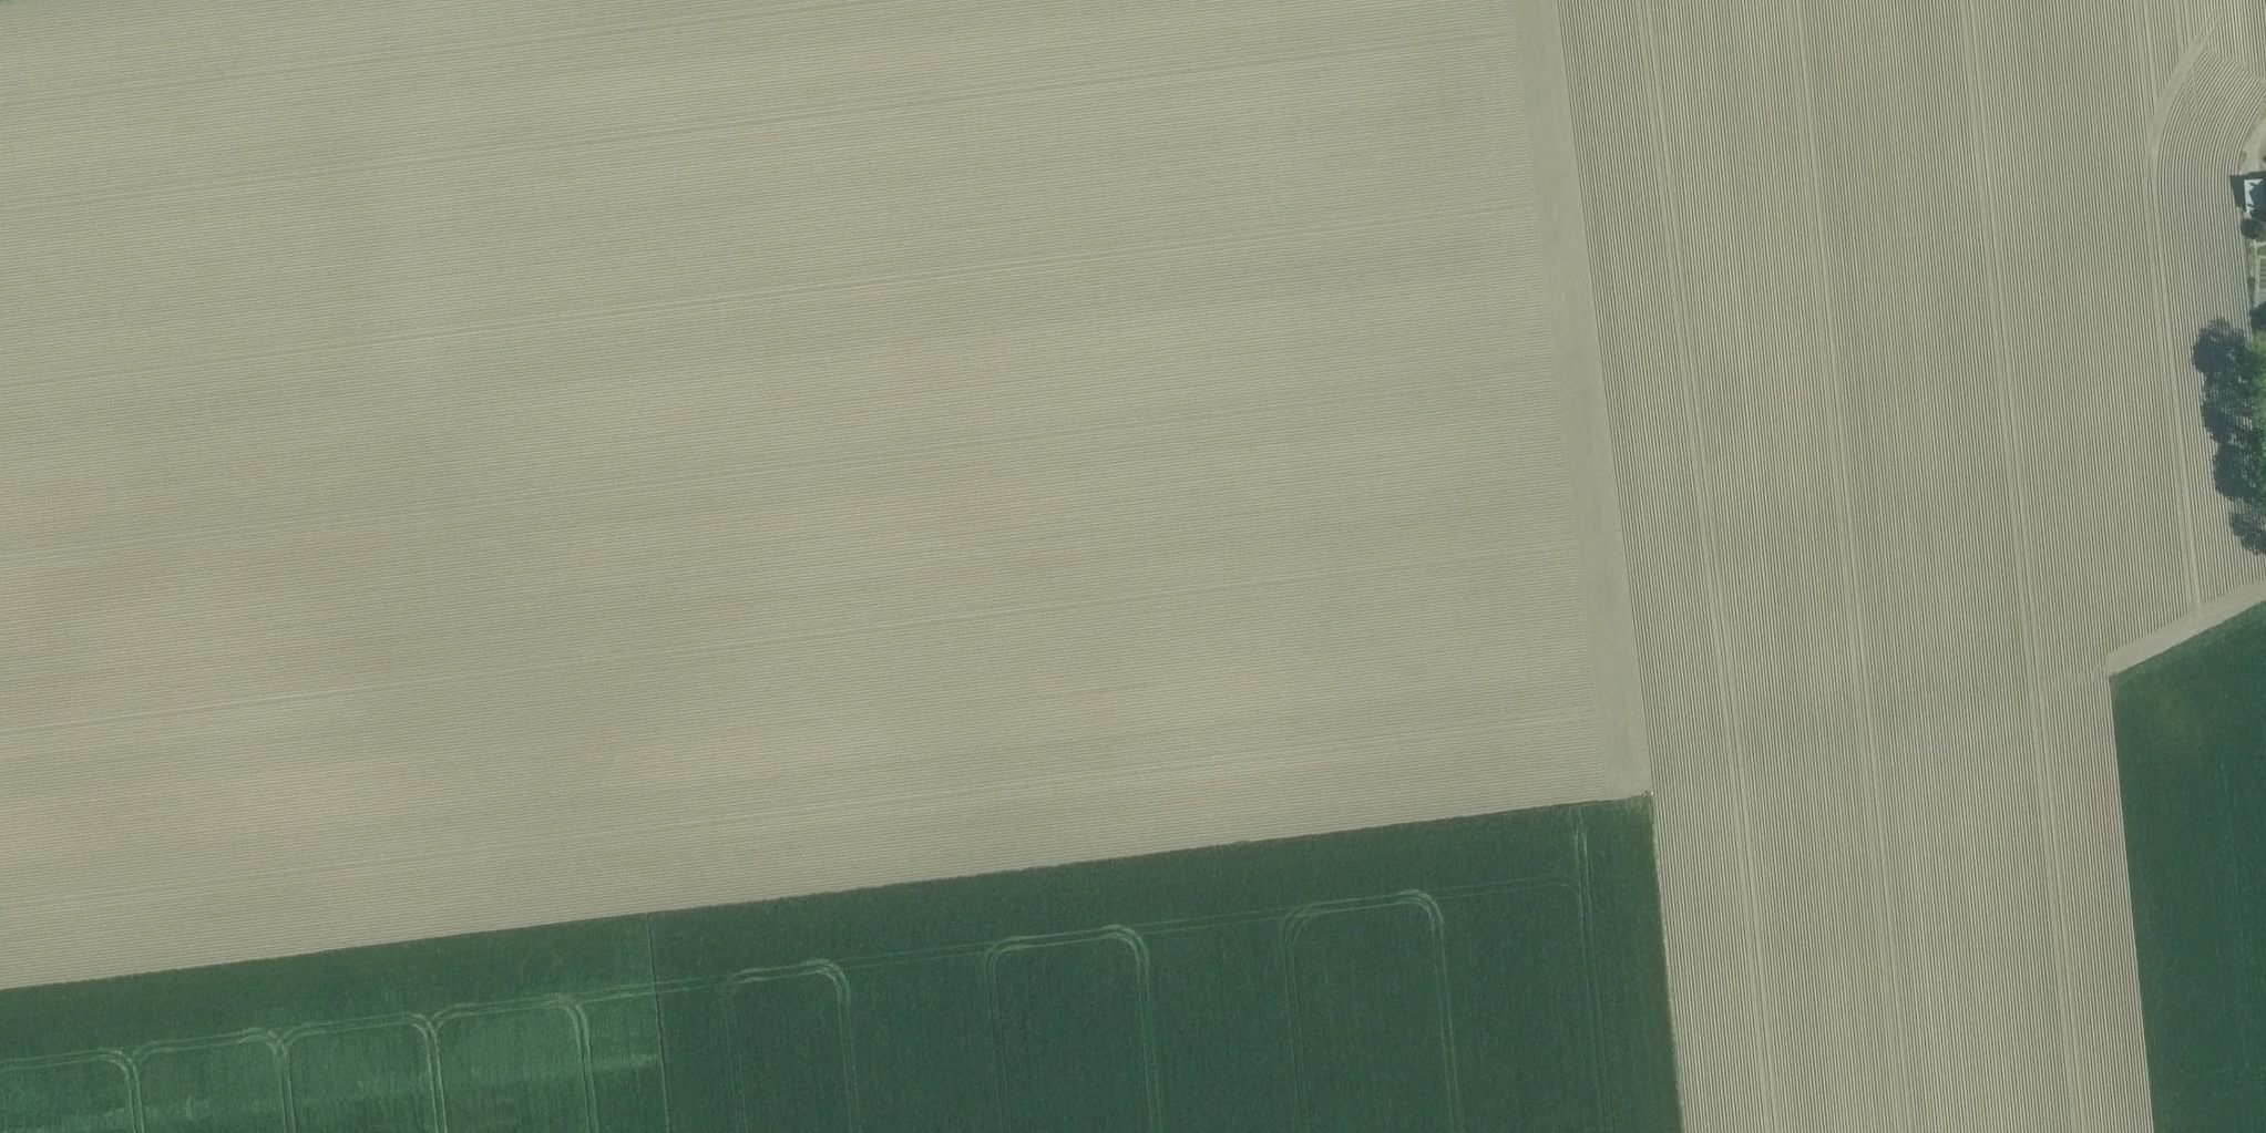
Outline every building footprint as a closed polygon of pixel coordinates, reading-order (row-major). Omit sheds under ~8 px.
[(2245,185),(2247,212),(2265,211),(2264,184),(2245,185)]
